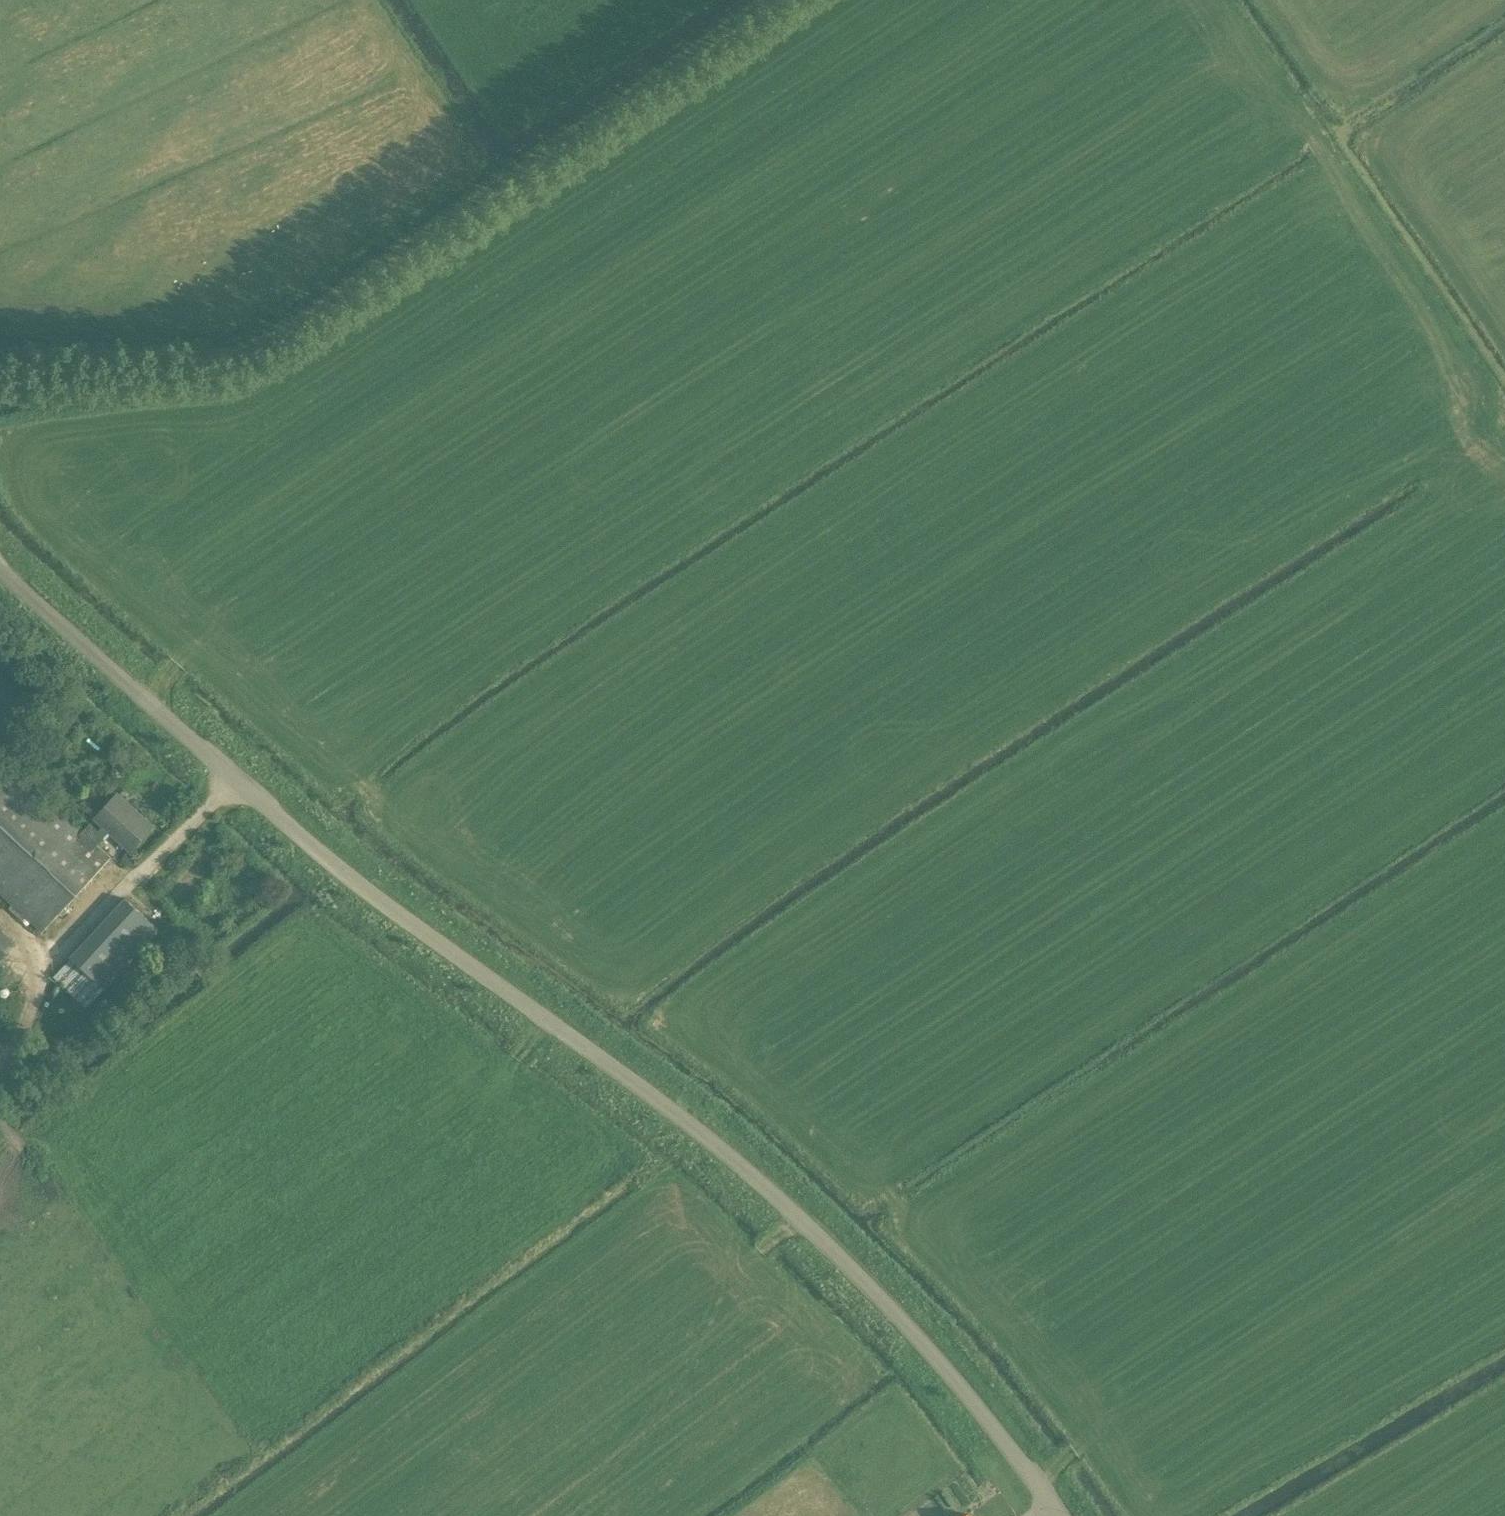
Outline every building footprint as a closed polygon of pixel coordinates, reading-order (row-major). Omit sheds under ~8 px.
[(97,845),(109,831),(130,851),(152,826),(117,794),(94,818),(102,826),(98,830),(89,822),(82,830),(3,757),(0,760),(0,895),(41,933),(111,857),(97,845)] [(125,896),(69,957),(71,958),(54,977),(88,1008),(105,988),(147,942),(149,943),(160,930),(125,896)] [(0,927),(0,960),(16,942),(0,927)]
